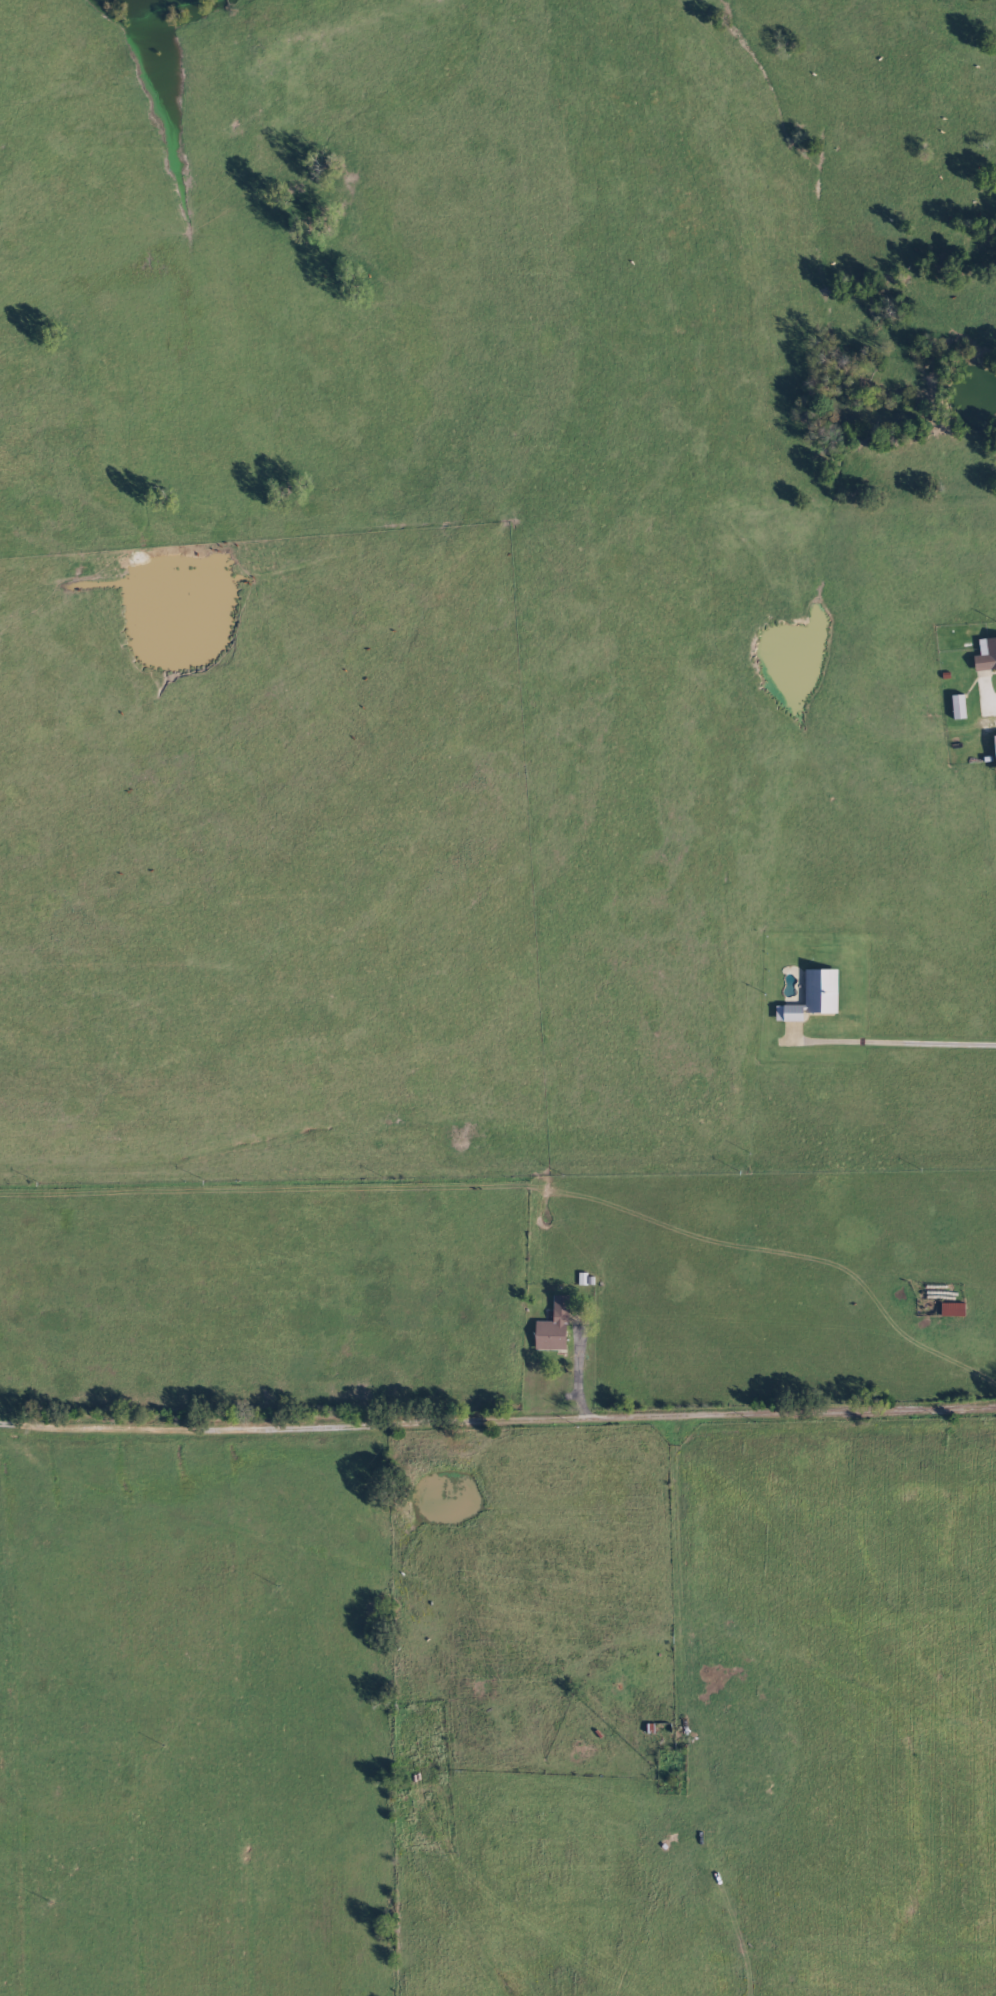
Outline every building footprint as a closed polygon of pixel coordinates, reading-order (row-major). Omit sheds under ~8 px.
[(982,641),(984,657),(978,658),(980,673),(995,671),(995,639),(982,641)] [(955,721),(970,720),(969,696),(954,696),(955,721)] [(779,1023),(808,1023),(808,1014),(841,1015),(842,971),(809,971),(809,1007),(780,1007),(779,1023)] [(572,1297),(557,1297),(557,1323),(539,1323),(539,1351),(571,1351),(572,1297)] [(968,1304),(944,1305),(945,1318),(969,1317),(968,1304)]
